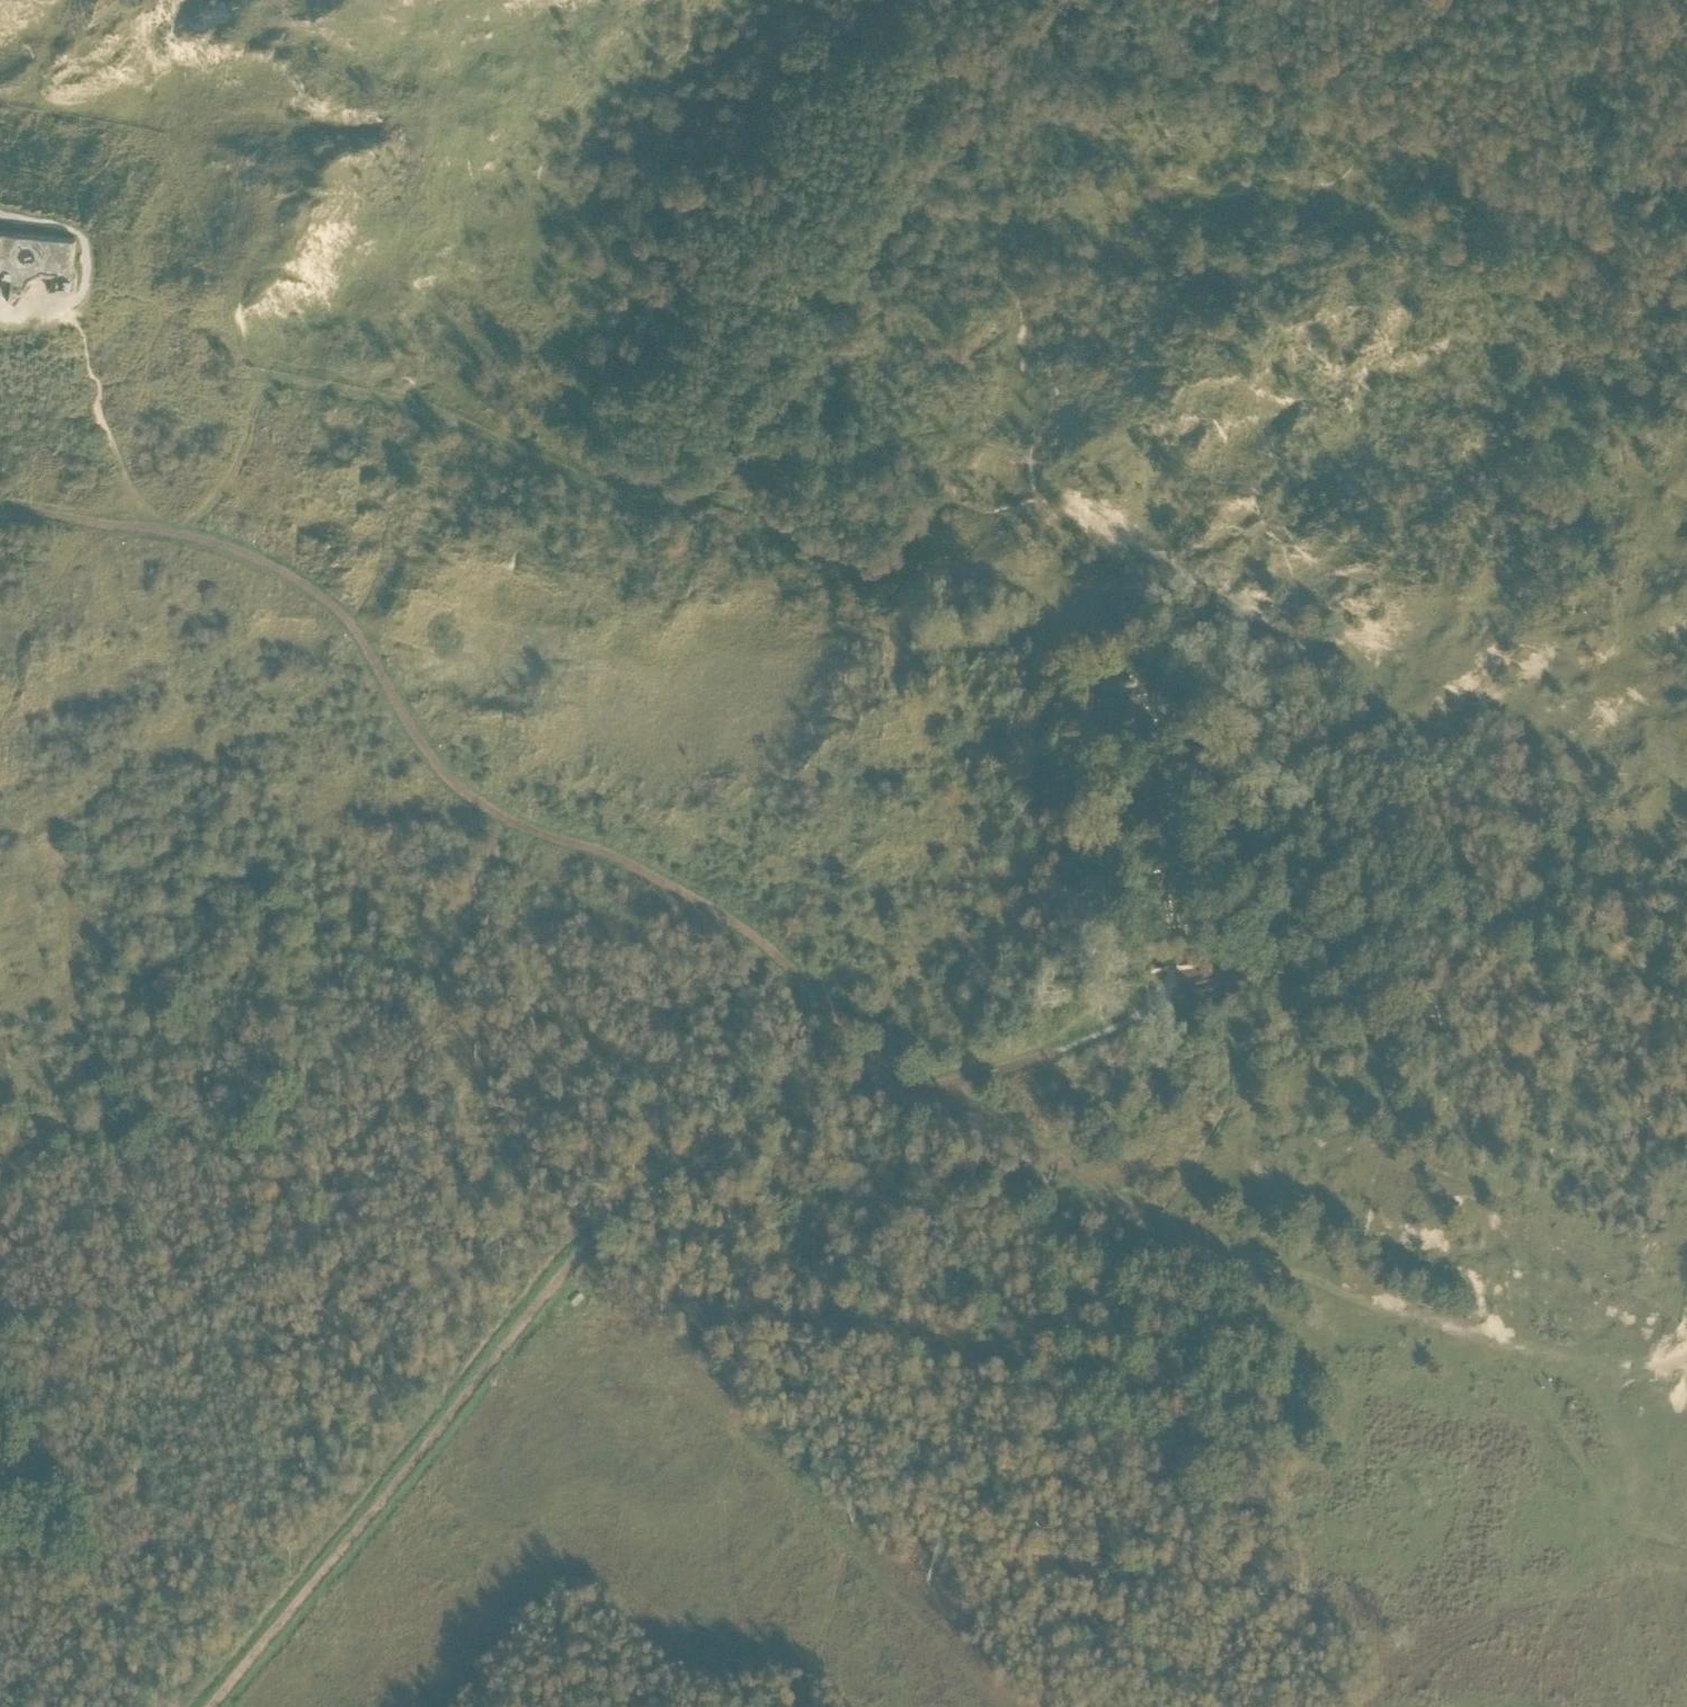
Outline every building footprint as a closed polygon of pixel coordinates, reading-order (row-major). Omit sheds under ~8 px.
[(29,273),(50,275),(49,286),(50,289),(53,290),(74,293),(76,270),(72,262),(75,236),(0,229),(0,278),(9,279),(7,297),(6,299),(15,303),(29,273)]
